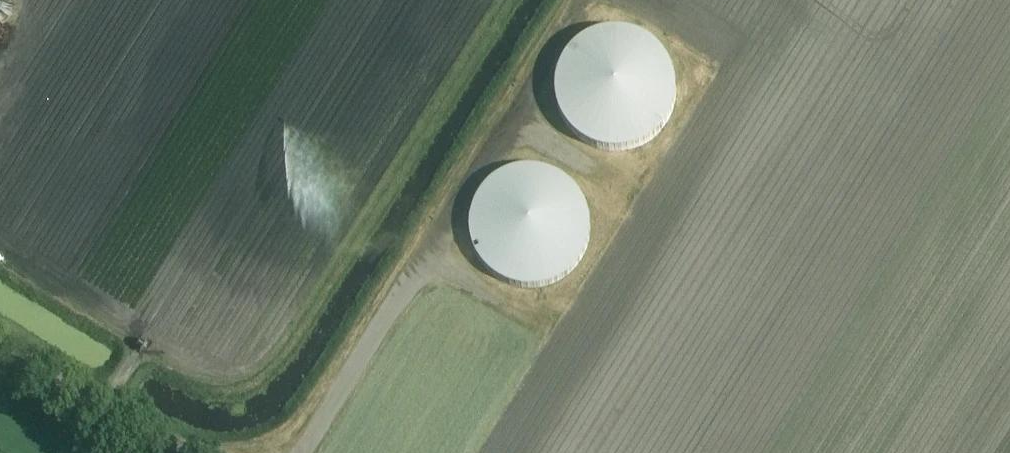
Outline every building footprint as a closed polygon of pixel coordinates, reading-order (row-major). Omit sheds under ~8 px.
[(651,42),(635,34),(618,31),(601,33),(585,39),(572,50),(562,64),(556,80),(556,97),(560,114),(568,129),(581,140),(596,148),(613,151),(630,150),(646,143),(660,133),(669,119),(675,103),(676,85),(672,69),(663,54),(651,42)] [(543,169),(529,168),(515,169),(502,175),(491,183),(481,193),(474,205),(471,219),(470,233),(473,246),(479,259),(487,270),(498,279),(511,285),(525,288),(539,288),(552,284),(565,278),(575,268),(584,257),(589,244),(591,230),(590,216),(586,203),(578,191),(568,181),(556,173),(543,169)]
